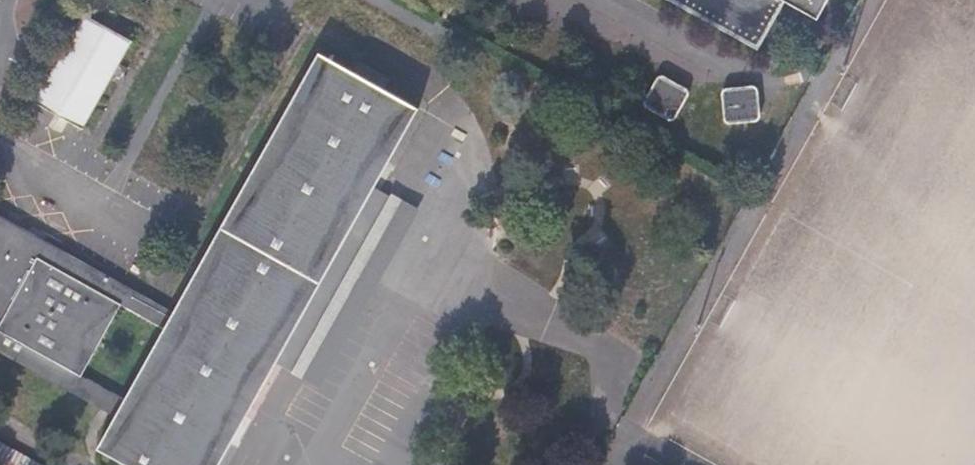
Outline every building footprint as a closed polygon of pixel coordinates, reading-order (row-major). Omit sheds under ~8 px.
[(759,46),(785,0),(677,0),(759,46)] [(819,15),(827,0),(792,0),(819,15)] [(136,37),(89,11),(38,99),(84,124),(136,37)] [(272,362),(292,374),(388,202),(368,190),(413,110),(320,56),(174,319),(0,221),(0,356),(116,421),(99,453),(121,464),(214,464),(272,362)] [(674,121),(692,89),(680,83),(676,89),(668,84),(672,78),(660,72),(642,104),(674,121)] [(676,89),(680,83),(672,78),(668,84),(676,89)] [(757,83),(720,84),(721,98),(728,97),(728,106),(721,107),(722,120),(759,119),(757,83)] [(0,436),(0,464),(51,464),(0,436)]
